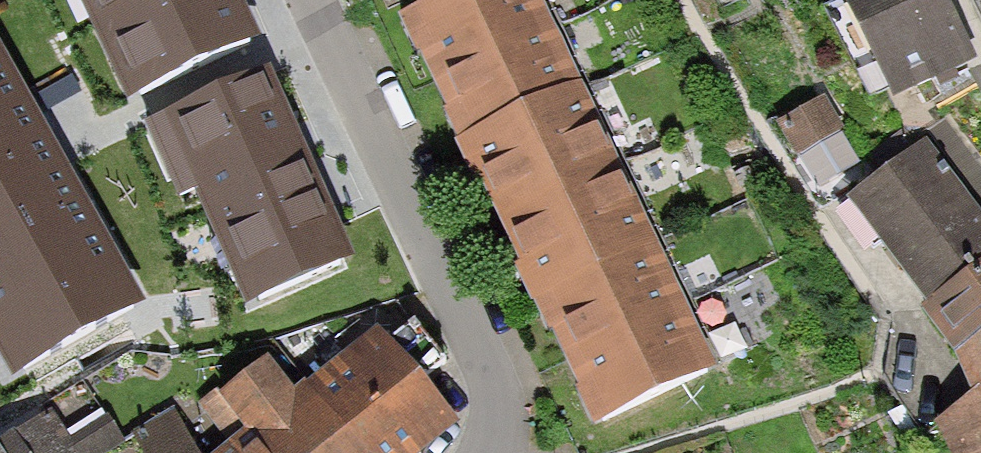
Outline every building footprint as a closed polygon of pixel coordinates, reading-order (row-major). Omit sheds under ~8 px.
[(131,101),(257,42),(237,0),(82,0),(131,101)] [(401,21),(595,429),(721,370),(545,0),(444,0),(401,21)] [(826,6),(873,99),(889,91),(895,104),(948,77),(980,61),(950,0),(837,0),(826,6)] [(12,383),(145,309),(43,127),(0,51),(0,361),(12,383)] [(267,71),(148,124),(181,198),(195,192),(246,305),(351,259),(267,71)] [(821,100),(772,125),(792,163),(841,137),(821,100)] [(980,267),(980,214),(925,141),(845,202),(926,308),(980,267)] [(926,308),(921,313),(957,355),(975,392),(937,420),(951,452),(980,452),(980,267),(926,308)] [(459,425),(377,327),(294,391),(267,357),(221,393),(217,389),(200,403),(227,443),(214,452),(423,452),(459,425)] [(127,443),(88,384),(49,407),(0,437),(0,452),(110,452),(127,443)] [(175,408),(134,432),(145,452),(200,452),(175,408)]
